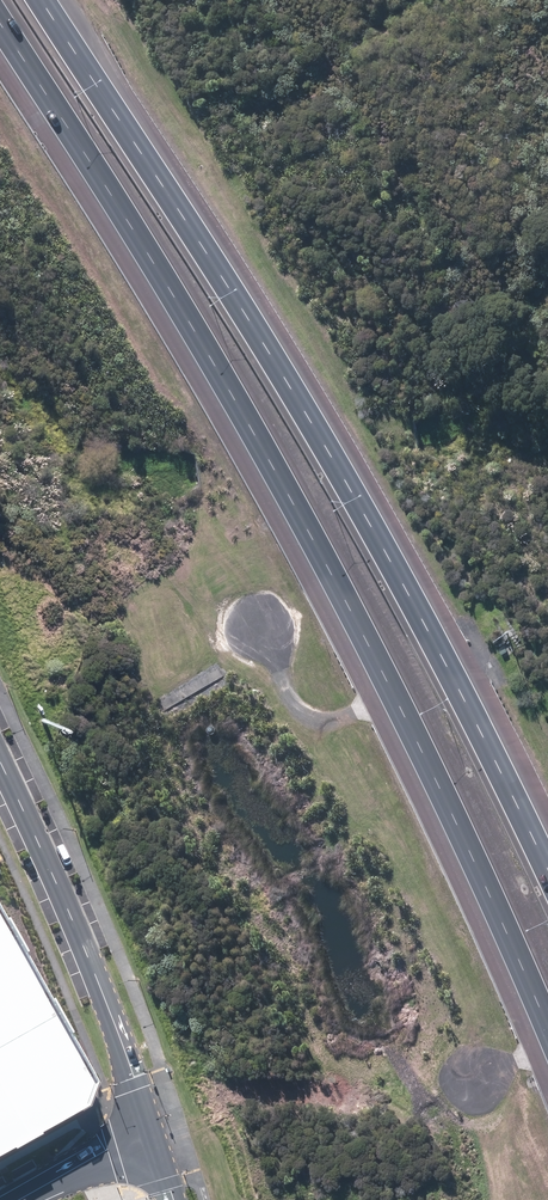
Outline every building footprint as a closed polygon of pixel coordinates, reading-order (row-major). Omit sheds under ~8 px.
[(85,1108),(91,1082),(0,906),(0,1155),(85,1108)]
